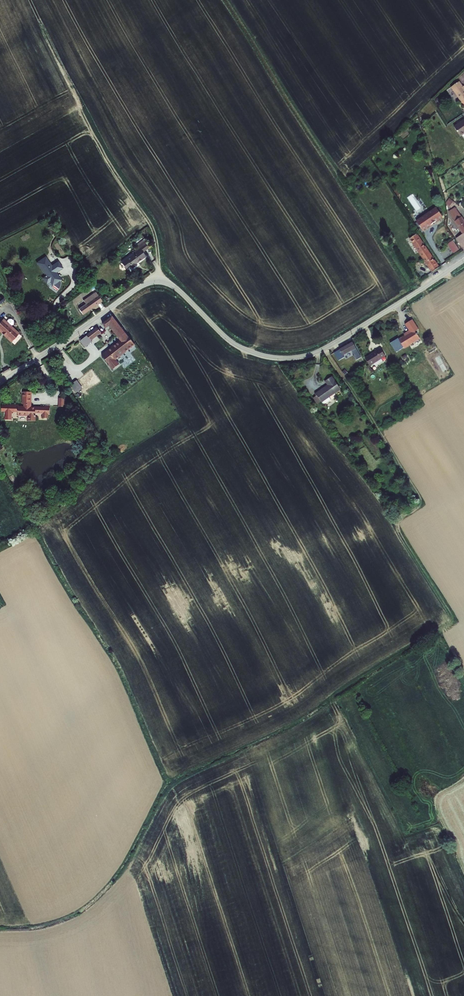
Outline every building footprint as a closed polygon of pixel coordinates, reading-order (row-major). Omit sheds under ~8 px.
[(463,106),(463,101),(463,100),(463,98),(462,95),(461,95),(456,88),(448,94),(459,109),(463,106)] [(463,126),(462,124),(450,132),(456,141),(463,136),(463,125),(463,126)] [(451,208),(454,205),(448,200),(445,203),(451,208)] [(418,233),(438,219),(431,209),(411,223),(418,233)] [(445,214),(447,219),(453,215),(451,211),(445,214)] [(460,253),(463,250),(463,231),(453,215),(447,219),(459,236),(452,241),(460,253)] [(52,226),(48,228),(53,237),(57,235),(52,226)] [(427,273),(432,269),(411,237),(405,241),(427,273)] [(130,265),(132,269),(138,265),(137,264),(146,258),(143,253),(149,248),(143,240),(136,245),(139,248),(132,253),(133,254),(121,263),(125,269),(130,265)] [(46,257),(36,263),(46,276),(42,279),(47,285),(50,283),(53,287),(53,286),(59,290),(60,288),(61,285),(61,284),(61,283),(60,281),(62,280),(57,273),(63,269),(59,261),(52,266),(46,257)] [(83,316),(102,302),(96,292),(83,301),(85,304),(79,309),(83,316)] [(102,354),(109,364),(113,370),(120,364),(117,359),(136,346),(113,315),(102,323),(106,328),(109,325),(120,340),(102,354)] [(3,319),(0,323),(0,333),(2,335),(4,337),(11,343),(19,334),(11,327),(6,322),(3,319)] [(404,348),(405,349),(421,340),(416,332),(419,330),(412,320),(405,324),(409,331),(404,334),(405,336),(399,339),(398,338),(390,343),(397,353),(404,348)] [(97,327),(87,334),(87,335),(91,340),(102,332),(97,327)] [(91,340),(87,335),(80,341),(85,347),(92,342),(91,340)] [(362,358),(353,343),(334,353),(338,362),(345,358),(344,356),(352,352),(354,356),(356,361),(362,358)] [(381,349),(365,358),(370,367),(374,364),(382,360),(384,359),(385,357),(386,357),(381,349)] [(332,376),(325,381),(327,384),(316,393),(317,395),(322,401),(322,402),(330,397),(341,389),(335,380),(332,376)] [(83,388),(77,380),(70,385),(76,393),(83,388)] [(18,412),(18,416),(27,417),(27,420),(36,421),(36,414),(42,414),(42,418),(48,419),(48,414),(50,414),(50,406),(45,405),(45,407),(32,406),(32,392),(22,392),(22,404),(24,404),(24,406),(19,406),(19,405),(4,404),(4,405),(2,405),(2,412),(6,412),(6,416),(5,417),(5,420),(12,420),(12,412),(18,412)] [(322,401),(317,395),(313,398),(318,404),(322,401)]
